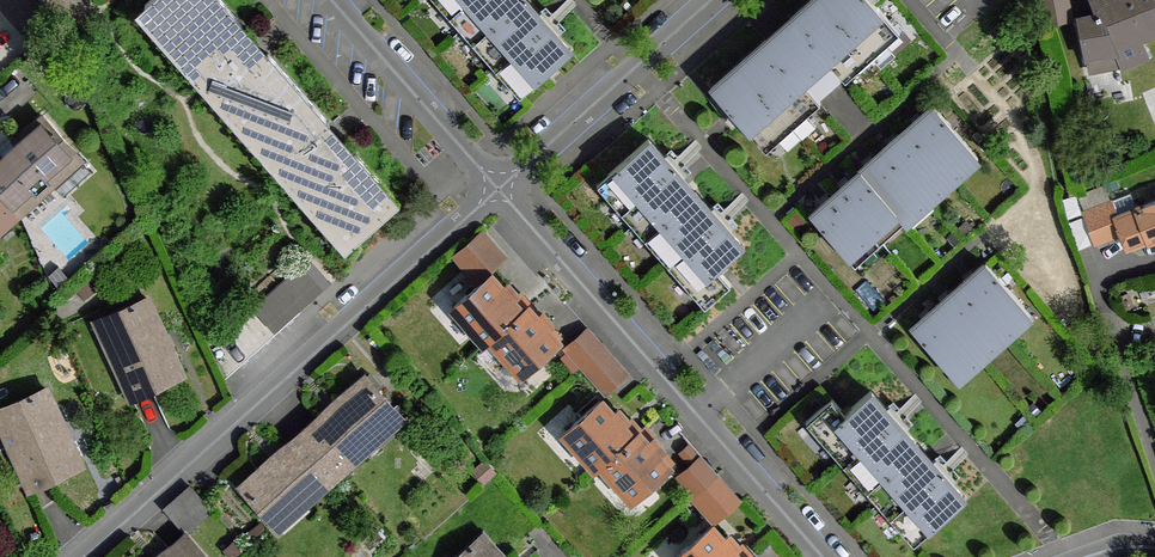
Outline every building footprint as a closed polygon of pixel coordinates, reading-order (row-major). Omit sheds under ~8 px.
[(136,14),(345,251),(400,203),(222,0),(152,0),(136,14)] [(462,30),(496,0),(435,0),(462,30)] [(462,30),(496,69),(547,24),(525,0),(496,0),(462,30)] [(791,19),(825,57),(846,81),(873,57),(823,0),(813,0),(791,19)] [(873,57),(901,33),(872,0),(823,0),(873,57)] [(1069,0),(1041,0),(1045,24),(1073,19),(1069,0)] [(1095,1),(1100,14),(1080,18),(1088,57),(1114,52),(1120,66),(1147,56),(1140,37),(1154,31),(1154,0),(1097,0),(1095,1)] [(766,41),(801,80),(814,68),(825,57),(791,19),(780,29),(766,41)] [(547,24),(496,69),(519,97),(572,51),(547,24)] [(739,65),(794,127),(821,103),(801,80),(766,41),(739,65)] [(739,65),(711,89),(766,151),(794,127),(739,65)] [(909,129),(952,178),(978,156),(934,106),(909,129)] [(19,215),(53,185),(47,178),(75,154),(42,117),(0,156),(0,194),(19,215)] [(885,149),(929,199),(952,178),(909,129),(885,149)] [(598,184),(633,225),(684,180),(649,139),(606,177),(598,184)] [(860,170),(905,221),(929,199),(885,149),(860,170)] [(836,192),(880,243),(905,221),(860,170),(836,192)] [(633,225),(668,265),(720,220),(684,180),(633,225)] [(880,243),(836,192),(812,213),(856,264),(880,243)] [(19,215),(0,194),(0,232),(19,215)] [(1124,231),(1118,218),(1112,201),(1083,212),(1095,243),(1124,231)] [(1136,209),(1137,210),(1118,218),(1124,231),(1129,244),(1148,237),(1149,239),(1154,237),(1154,201),(1136,209)] [(743,247),(720,220),(668,265),(705,306),(731,284),(718,269),(743,247)] [(503,253),(483,230),(453,256),(472,279),(484,269),(503,253)] [(987,263),(962,284),(1006,335),(1030,313),(987,263)] [(299,267),(288,277),(309,302),(321,291),(299,267)] [(522,310),(490,275),(454,306),(486,343),(492,338),(522,310)] [(309,302),(288,277),(252,306),(273,330),(309,302)] [(962,284),(937,307),(982,356),(1006,335),(962,284)] [(148,298),(105,319),(120,352),(112,356),(131,397),(183,374),(148,298)] [(522,310),(492,338),(523,374),(559,342),(527,306),(522,310)] [(937,307),(912,329),(956,379),(982,356),(937,307)] [(582,368),(604,391),(626,371),(585,326),(563,346),(582,368)] [(304,431),(341,473),(375,444),(369,438),(396,413),(364,377),(317,419),(304,431)] [(47,388),(3,409),(18,443),(11,447),(30,488),(81,465),(47,388)] [(845,413),(832,399),(806,421),(844,463),(895,418),(871,391),(845,413)] [(602,464),(633,436),(601,400),(565,433),(596,469),(602,464)] [(930,458),(895,418),(844,463),(878,503),(930,458)] [(287,445),(243,485),(273,521),(301,497),(307,504),(341,473),(304,431),(287,445)] [(638,432),(633,436),(602,464),(634,500),(670,468),(638,432)] [(716,471),(701,454),(677,476),(692,494),(692,500),(713,525),(741,500),(716,471)] [(966,498),(930,458),(878,503),(914,544),(966,498)] [(713,525),(677,556),(740,556),(713,525)] [(161,556),(207,556),(186,535),(169,551),(161,556)] [(459,556),(503,556),(501,554),(484,535),(459,556)]
